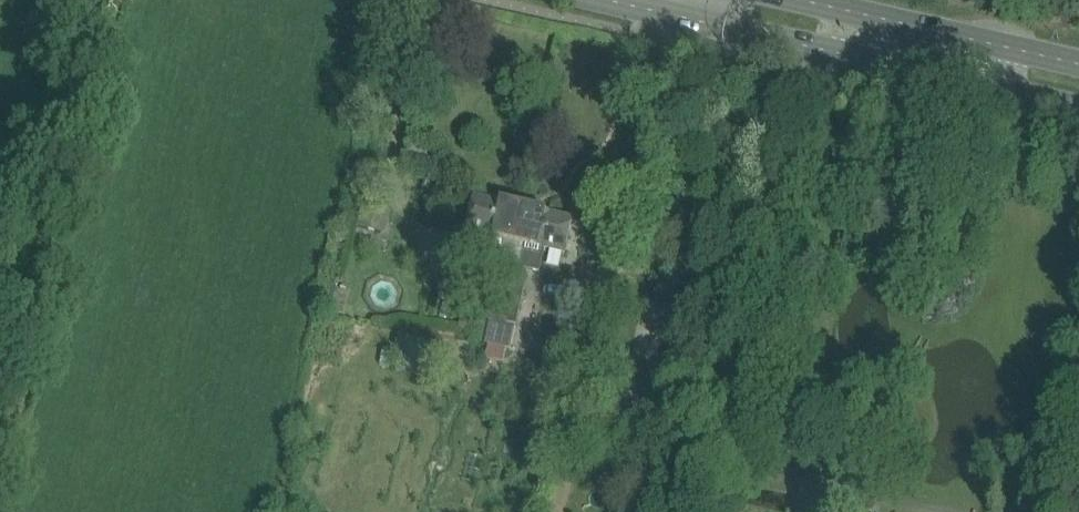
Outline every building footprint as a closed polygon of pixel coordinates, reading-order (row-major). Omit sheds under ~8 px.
[(512,223),(516,207),(476,198),(469,233),(510,242),(504,269),(514,272),(524,231),(512,223)] [(573,220),(516,207),(512,223),(524,231),(514,272),(504,269),(504,272),(518,275),(519,267),(539,272),(544,249),(565,254),(573,220)] [(486,333),(493,278),(466,274),(459,329),(486,333)] [(523,294),(506,290),(499,323),(516,326),(523,294)] [(435,368),(438,337),(403,334),(400,365),(435,368)]
